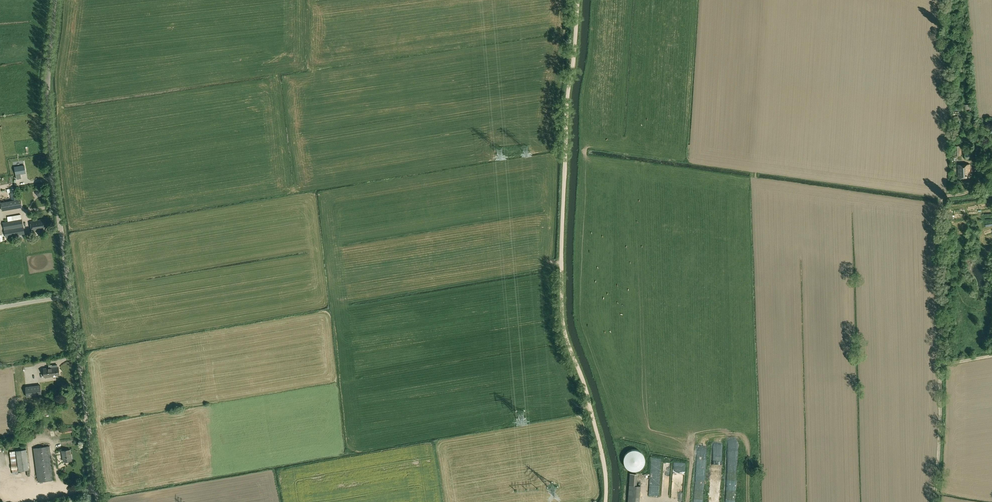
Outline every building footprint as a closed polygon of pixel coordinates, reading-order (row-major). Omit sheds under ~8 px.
[(963,135),(964,146),(972,145),(971,134),(963,135)] [(962,145),(959,145),(953,145),(953,155),(962,155),(962,145)] [(972,148),(965,149),(966,160),(973,159),(972,148)] [(958,165),(958,178),(970,177),(970,164),(960,164),(958,165)] [(26,173),(24,165),(15,167),(17,179),(21,178),(20,174),(26,173)] [(16,188),(7,189),(7,193),(10,193),(12,201),(18,200),(16,188)] [(43,190),(40,188),(37,189),(35,191),(36,194),(39,196),(42,196),(44,193),(43,190)] [(1,203),(2,210),(10,209),(9,201),(1,203)] [(3,222),(5,234),(6,237),(25,234),(22,219),(3,222)] [(39,230),(40,232),(46,231),(46,228),(44,219),(31,221),(32,231),(39,230)] [(49,365),(49,367),(44,368),(45,377),(53,376),(53,375),(59,375),(59,367),(58,367),(57,365),(52,366),(52,365),(49,365)] [(40,385),(26,387),(27,397),(42,395),(40,385)] [(38,482),(55,480),(50,447),(33,448),(38,482)] [(19,471),(29,469),(26,449),(16,450),(19,471)] [(639,451),(638,451),(637,450),(635,450),(634,450),(633,450),(631,450),(630,451),(628,451),(627,452),(626,453),(625,454),(625,456),(624,457),(624,458),(623,459),(623,460),(623,462),(624,463),(624,464),(625,465),(625,467),(626,468),(627,469),(629,470),(630,470),(631,471),(633,471),(634,471),(636,471),(637,471),(638,470),(639,470),(640,469),(641,468),(642,468),(643,467),(643,465),(644,464),(644,463),(645,461),(645,460),(644,458),(644,457),(643,455),(643,454),(642,453),(641,452),(640,452),(639,451)] [(629,472),(627,483),(634,484),(636,473),(629,472)] [(629,485),(628,501),(639,501),(641,486),(637,485),(629,485)]
